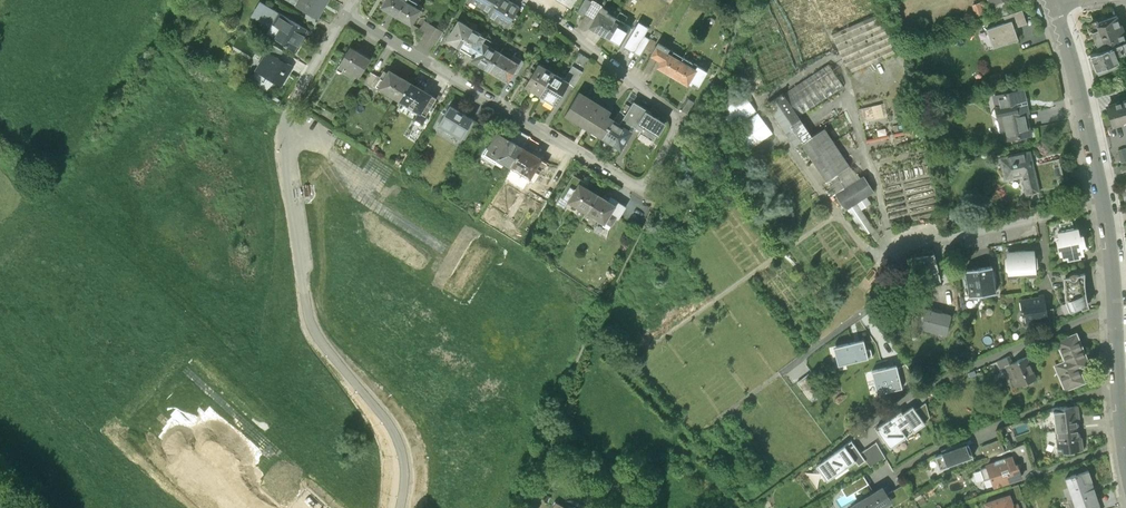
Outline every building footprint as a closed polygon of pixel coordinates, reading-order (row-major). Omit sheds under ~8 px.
[(298,7),(319,19),(330,0),(302,0),(298,7)] [(398,19),(407,3),(401,0),(388,0),(382,9),(398,19)] [(508,0),(471,0),(490,11),(488,14),(508,26),(519,7),(508,0)] [(587,15),(594,3),(588,0),(587,0),(579,14),(585,18),(587,15)] [(587,15),(595,20),(600,12),(607,16),(610,12),(603,8),(604,6),(595,1),(594,3),(587,15)] [(1008,15),(1003,1),(993,5),(999,19),(1008,15)] [(271,29),(280,14),(261,2),(252,17),(271,29)] [(422,12),(407,3),(398,19),(412,28),(422,12)] [(984,17),(979,4),(972,6),(977,20),(984,17)] [(1028,23),(1023,10),(1010,15),(1012,19),(986,28),(993,48),(1018,39),(1014,27),(1028,23)] [(591,27),(607,37),(616,22),(607,16),(600,12),(595,20),(591,27)] [(268,33),(298,51),(310,31),(280,14),(271,29),(268,33)] [(878,15),(831,36),(849,74),(895,53),(878,15)] [(1091,33),(1098,51),(1124,41),(1116,19),(1096,26),(1098,31),(1091,33)] [(444,33),(425,21),(421,29),(426,32),(423,38),(436,46),(440,39),(444,33)] [(447,40),(461,48),(473,29),(459,21),(453,31),(447,40)] [(630,30),(616,22),(607,37),(621,45),(630,30)] [(649,28),(638,22),(624,47),(639,56),(649,39),(644,36),(649,28)] [(447,28),(444,33),(440,39),(446,43),(447,40),(453,31),(447,28)] [(479,33),(473,29),(461,48),(475,57),(484,43),(486,39),(478,34),(479,33)] [(645,50),(652,54),(657,46),(653,43),(655,41),(652,39),(645,50)] [(1124,41),(1098,51),(1089,54),(1095,69),(1116,61),(1115,57),(1125,52),(1125,41),(1124,41)] [(472,62),(490,73),(502,55),(484,43),(475,57),(472,62)] [(657,68),(673,77),(684,58),(658,43),(657,46),(652,54),(651,56),(660,62),(657,68)] [(272,45),(267,53),(279,60),(283,52),(272,45)] [(370,60),(350,48),(340,63),(361,75),(370,60)] [(530,52),(523,62),(526,64),(520,73),(524,76),(537,56),(530,52)] [(279,60),(267,53),(255,73),(281,89),(294,68),(288,64),(288,65),(279,60)] [(512,61),(502,55),(490,73),(508,84),(513,76),(519,65),(512,61)] [(514,57),(512,61),(519,65),(513,76),(517,78),(520,73),(526,64),(523,62),(514,57)] [(691,62),(684,58),(673,77),(688,86),(690,82),(700,87),(708,73),(698,66),(696,70),(689,66),(691,62)] [(525,87),(541,96),(554,74),(539,65),(525,87)] [(829,65),(783,95),(798,118),(844,87),(829,65)] [(569,84),(575,87),(584,73),(573,67),(565,79),(564,78),(563,80),(569,84)] [(378,90),(400,103),(411,85),(390,72),(378,90)] [(378,77),(371,73),(364,85),(371,89),(378,77)] [(563,80),(554,74),(541,96),(556,106),(569,84),(563,80)] [(433,98),(411,85),(400,103),(419,115),(421,117),(422,115),(433,98)] [(1023,91),(994,98),(1003,144),(1031,138),(1026,115),(1028,115),(1023,91)] [(715,113),(730,134),(757,114),(742,93),(715,113)] [(564,116),(602,140),(613,122),(606,118),(609,113),(578,94),(564,116)] [(798,118),(783,95),(766,106),(795,149),(800,146),(812,138),(798,118)] [(1106,104),(1112,124),(1123,120),(1125,120),(1125,98),(1106,104)] [(652,114),(634,102),(623,119),(655,139),(657,136),(660,137),(668,125),(651,114),(652,114)] [(472,122),(450,108),(439,126),(460,140),(472,122)] [(772,135),(757,114),(730,134),(745,154),(772,135)] [(428,119),(422,115),(421,117),(419,115),(415,121),(423,126),(428,119)] [(631,133),(613,122),(602,140),(620,151),(631,133)] [(824,130),(812,138),(800,146),(825,185),(836,178),(850,168),(824,130)] [(515,131),(509,142),(524,151),(530,140),(515,131)] [(485,154),(512,171),(524,151),(509,142),(497,134),(485,154)] [(539,145),(530,140),(524,151),(532,156),(539,145)] [(532,156),(524,151),(512,171),(530,182),(542,162),(532,156)] [(1030,153),(1000,160),(1005,183),(1023,179),(1027,196),(1039,194),(1038,192),(1059,188),(1057,181),(1063,180),(1059,160),(1033,166),(1030,153)] [(836,178),(844,191),(861,180),(850,168),(836,178)] [(565,210),(570,203),(581,186),(586,189),(589,186),(574,177),(556,205),(565,210)] [(844,191),(836,196),(847,212),(866,200),(874,195),(864,178),(861,180),(844,191)] [(570,203),(589,215),(599,198),(586,189),(581,186),(570,203)] [(608,203),(599,198),(589,215),(606,226),(608,223),(612,226),(618,218),(613,215),(617,208),(608,203)] [(611,199),(608,203),(617,208),(613,215),(618,218),(620,219),(626,208),(611,199)] [(870,206),(866,200),(847,212),(864,238),(873,232),(861,212),(870,206)] [(1056,241),(1057,248),(1083,242),(1082,237),(1079,237),(1077,229),(1073,230),(1071,222),(1060,224),(1061,232),(1057,233),(1059,240),(1056,241)] [(1085,249),(1083,242),(1057,248),(1059,254),(1061,254),(1063,260),(1066,259),(1067,261),(1080,259),(1080,257),(1083,256),(1082,249),(1085,249)] [(1008,277),(1021,276),(1020,253),(1007,254),(1008,277)] [(1034,253),(1020,253),(1021,276),(1035,276),(1034,253)] [(941,281),(934,254),(908,260),(911,271),(917,270),(921,286),(941,281)] [(991,268),(978,270),(982,295),(995,293),(991,268)] [(969,297),(982,295),(978,270),(965,272),(969,297)] [(1063,286),(1064,303),(1085,298),(1084,288),(1084,275),(1079,276),(1078,274),(1074,273),(1071,274),(1069,276),(1068,279),(1063,280),(1063,286)] [(1014,304),(1013,298),(1005,300),(1006,307),(1012,306),(1014,304)] [(1087,304),(1085,298),(1064,303),(1069,314),(1080,310),(1081,311),(1088,309),(1087,304)] [(1043,299),(1020,302),(1023,321),(1026,320),(1026,326),(1046,324),(1043,299)] [(945,336),(951,317),(925,309),(923,315),(915,313),(911,326),(945,336)] [(1053,364),(1064,390),(1085,381),(1079,367),(1090,363),(1076,331),(1055,340),(1064,360),(1053,364)] [(838,366),(873,357),(870,349),(866,350),(864,340),(833,347),(838,366)] [(1000,370),(1006,367),(1013,364),(1010,357),(997,363),(1000,370)] [(1006,367),(1015,388),(1035,379),(1026,358),(1013,364),(1006,367)] [(914,377),(905,363),(897,369),(902,386),(914,377)] [(897,369),(896,365),(871,371),(877,394),(902,388),(902,386),(897,369)] [(808,375),(797,383),(810,400),(821,392),(808,375)] [(1053,410),(1056,431),(1077,429),(1075,418),(1079,418),(1077,406),(1053,410)] [(901,411),(875,429),(890,449),(925,424),(913,407),(902,414),(901,411)] [(723,434),(734,429),(729,418),(719,423),(723,434)] [(1078,438),(1077,429),(1056,431),(1059,453),(1082,450),(1080,437),(1078,438)] [(1005,452),(1000,440),(981,447),(986,459),(1005,452)] [(866,461),(852,441),(816,466),(827,482),(855,462),(858,467),(866,461)] [(1010,449),(1012,454),(1012,457),(1020,454),(1022,462),(1030,459),(1025,442),(1010,449)] [(968,445),(935,458),(940,471),(973,457),(968,445)] [(1012,454),(985,463),(993,486),(1021,477),(1016,461),(1014,461),(1012,457),(1012,454)] [(631,465),(611,464),(610,475),(630,476),(631,465)] [(1066,479),(1076,507),(1092,507),(1093,507),(1099,506),(1087,472),(1066,479)] [(1011,487),(1016,502),(1023,500),(1018,485),(1011,487)] [(887,496),(891,503),(894,507),(910,499),(903,487),(887,496)] [(882,488),(851,507),(883,507),(891,503),(887,496),(882,488)] [(984,502),(987,507),(1014,507),(1009,493),(984,502)]
